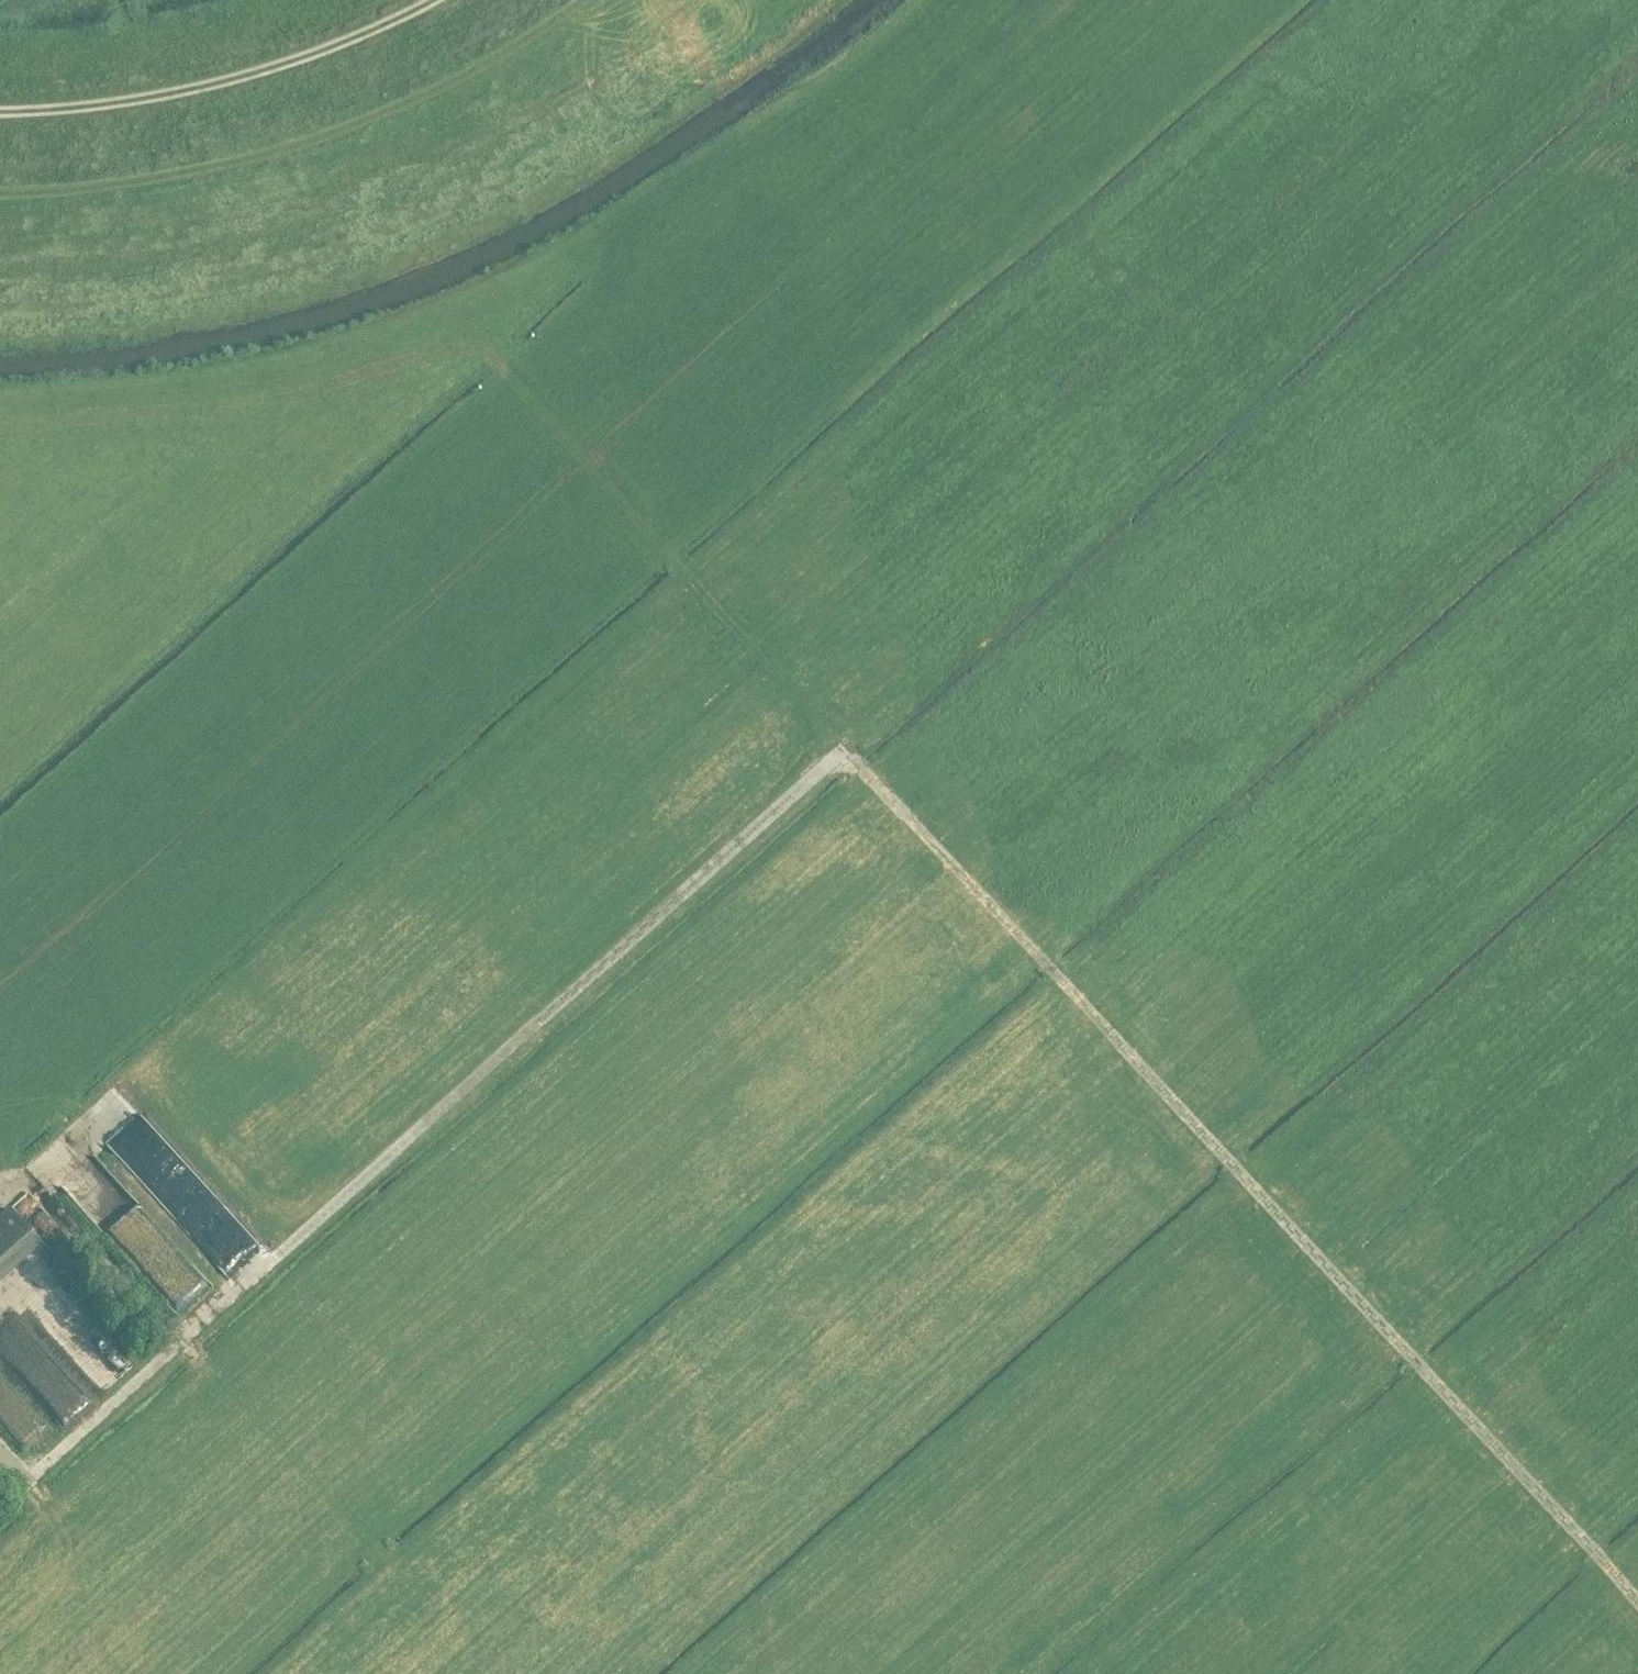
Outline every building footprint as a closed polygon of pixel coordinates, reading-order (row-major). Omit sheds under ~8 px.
[(9,1208),(0,1216),(0,1271),(36,1238),(9,1208)] [(122,1228),(178,1302),(198,1287),(143,1213),(122,1228)] [(32,1290),(101,1382),(122,1366),(53,1274),(32,1290)] [(0,1327),(0,1340),(27,1364),(32,1358),(36,1361),(41,1355),(54,1367),(58,1362),(8,1317),(0,1327)]
